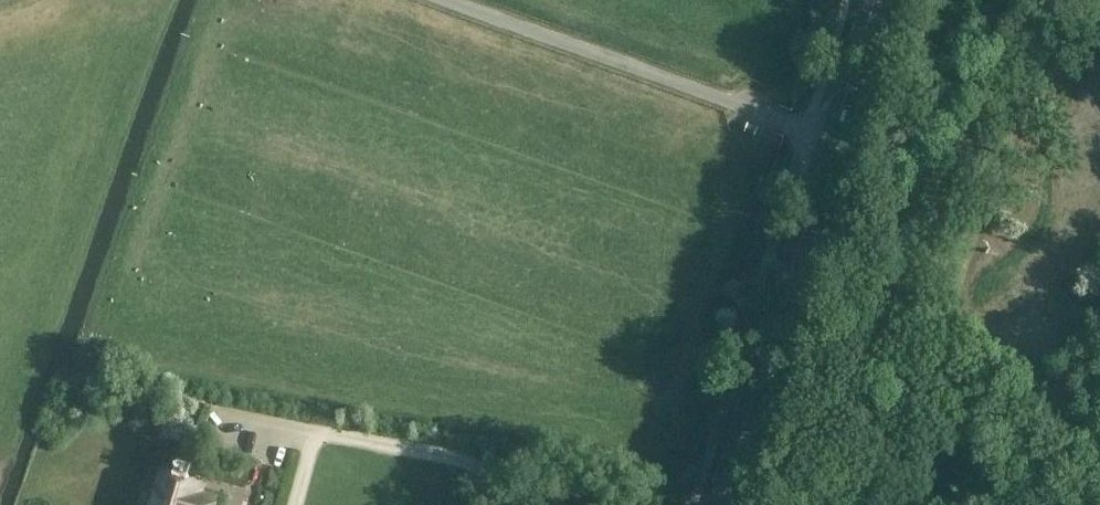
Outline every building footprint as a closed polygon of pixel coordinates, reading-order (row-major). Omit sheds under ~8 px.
[(149,490),(145,504),(216,504),(218,498),(204,493),(208,481),(162,470),(155,492),(149,490)]
